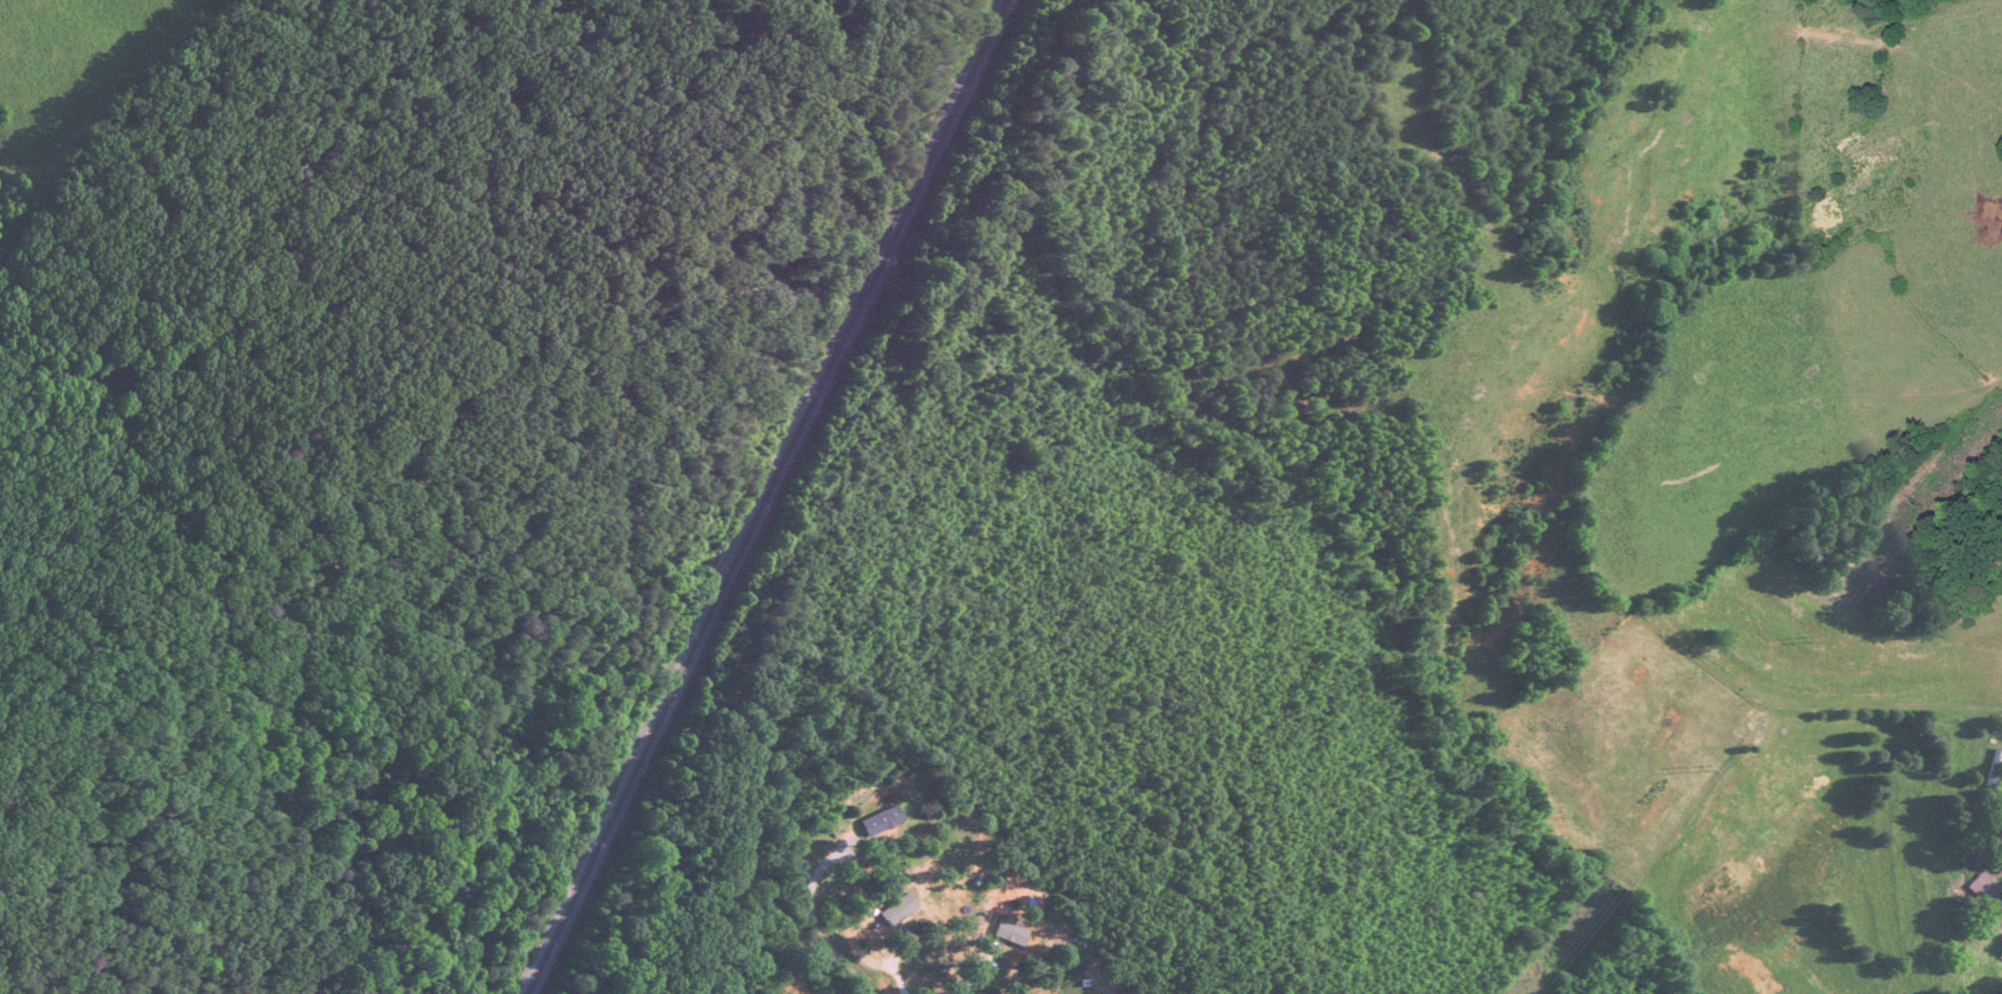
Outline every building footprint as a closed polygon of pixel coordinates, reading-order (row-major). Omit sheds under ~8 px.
[(1995,748),(1985,787),(1994,789),(2000,769),(2001,770),(2001,758),(2001,757),(2001,750),(1995,748)] [(902,821),(895,806),(860,822),(867,837),(902,821)]
